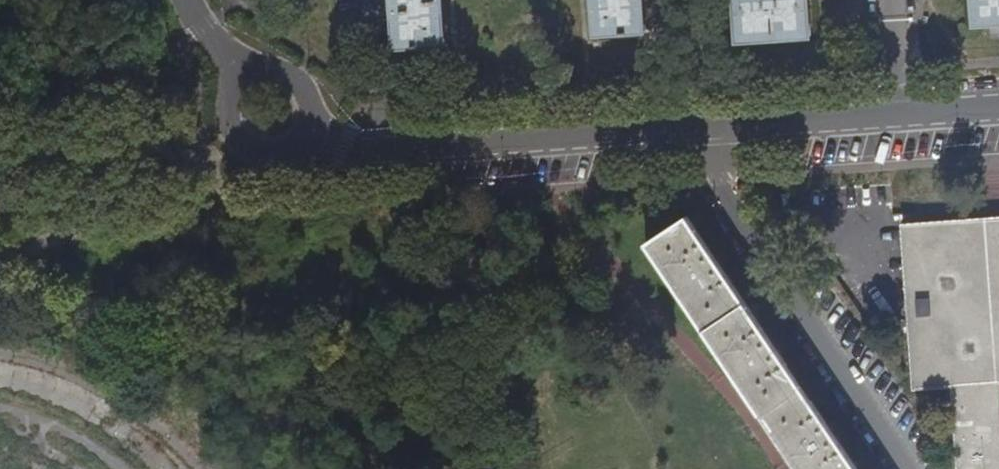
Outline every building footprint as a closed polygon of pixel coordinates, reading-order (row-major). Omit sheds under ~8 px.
[(399,43),(446,40),(444,0),(396,0),(399,43)] [(598,30),(646,27),(644,0),(596,0),(598,30)] [(740,36),(811,32),(810,0),(738,0),(740,36)] [(977,21),(998,19),(998,0),(976,0),(977,21)] [(842,447),(849,444),(842,428),(833,432),(785,361),(792,353),(780,340),(775,346),(728,276),(734,267),(722,255),(717,260),(693,223),(653,248),(743,384),(800,468),(857,468),(842,447)] [(910,233),(921,391),(960,388),(966,468),(998,468),(998,227),(910,233)]
